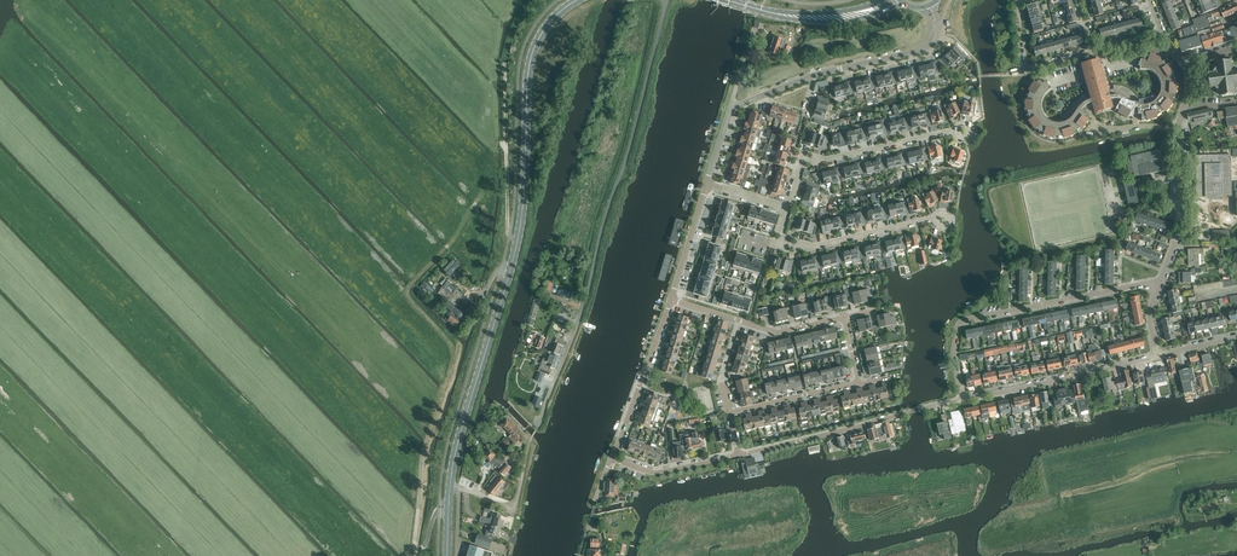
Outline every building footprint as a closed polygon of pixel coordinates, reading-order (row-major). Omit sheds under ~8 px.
[(1063,3),(1065,10),(1073,7),(1071,0),(1063,3)] [(1093,9),(1101,7),(1099,0),(1091,2),(1093,9)] [(1163,4),(1165,11),(1173,8),(1172,4),(1174,3),(1173,0),(1163,4)] [(1026,5),(1028,12),(1040,9),(1038,1),(1026,5)] [(1225,18),(1236,12),(1236,3),(1236,1),(1228,5),(1229,7),(1221,10),(1223,14),(1225,18)] [(1201,8),(1198,9),(1200,15),(1209,11),(1218,8),(1215,2),(1201,8)] [(1064,17),(1067,16),(1075,14),(1073,7),(1065,10),(1066,13),(1063,14),(1064,17)] [(1101,7),(1093,9),(1095,16),(1103,14),(1101,7)] [(1165,11),(1168,17),(1179,13),(1178,10),(1175,12),(1173,8),(1165,11)] [(1030,19),(1041,16),(1042,16),(1040,9),(1028,12),(1030,19)] [(1213,12),(1215,17),(1223,14),(1221,9),(1213,12)] [(1213,12),(1206,14),(1210,23),(1216,21),(1215,17),(1213,12)] [(1168,17),(1171,24),(1179,21),(1177,17),(1180,16),(1179,13),(1168,17)] [(1075,14),(1067,16),(1069,23),(1077,21),(1075,14)] [(1179,41),(1182,52),(1195,48),(1196,50),(1205,47),(1201,38),(1214,34),(1213,32),(1214,32),(1210,23),(1206,14),(1193,20),(1195,24),(1182,30),(1178,31),(1181,41),(1179,41)] [(1032,26),(1041,23),(1043,23),(1041,16),(1030,19),(1032,26)] [(1140,18),(1133,20),(1135,28),(1142,26),(1140,18)] [(1133,20),(1126,22),(1128,30),(1135,28),(1133,20)] [(1179,21),(1171,24),(1173,31),(1181,28),(1180,24),(1182,23),(1181,20),(1179,21)] [(1126,22),(1119,24),(1122,32),(1128,30),(1126,22)] [(1041,23),(1032,26),(1034,33),(1043,30),(1041,23)] [(1222,23),(1218,25),(1212,27),(1214,32),(1224,28),(1222,23)] [(1119,24),(1112,26),(1115,34),(1122,32),(1119,24)] [(1112,26),(1106,28),(1108,36),(1115,34),(1112,26)] [(1201,38),(1205,47),(1205,49),(1236,39),(1236,26),(1214,33),(1201,38)] [(1108,36),(1106,28),(1099,30),(1101,38),(1108,36)] [(1081,35),(1074,37),(1076,45),(1083,43),(1081,35)] [(774,36),(771,44),(781,47),(784,39),(774,36)] [(1074,37),(1067,38),(1069,47),(1076,45),(1074,37)] [(1067,38),(1060,40),(1063,48),(1069,47),(1067,38)] [(1046,41),(1047,44),(1049,52),(1056,50),(1054,42),(1050,43),(1049,40),(1046,41)] [(1060,40),(1054,42),(1056,50),(1063,48),(1060,40)] [(781,47),(771,44),(769,52),(778,55),(781,47)] [(1047,44),(1040,46),(1042,54),(1049,52),(1047,44)] [(953,49),(948,54),(955,62),(960,57),(964,60),(967,58),(954,45),(951,48),(953,49)] [(1042,54),(1040,46),(1033,48),(1035,56),(1042,54)] [(955,62),(948,54),(943,59),(941,57),(942,57),(942,56),(938,60),(947,69),(955,62)] [(1147,70),(1149,70),(1155,56),(1149,54),(1150,54),(1149,56),(1144,56),(1144,60),(1144,69),(1145,69),(1147,70)] [(1154,73),(1164,61),(1162,62),(1159,60),(1159,58),(1160,58),(1155,56),(1149,70),(1151,71),(1152,72),(1154,73)] [(1073,103),(1072,104),(1083,112),(1085,110),(1086,109),(1088,108),(1090,106),(1093,106),(1095,113),(1112,108),(1112,107),(1113,107),(1114,107),(1115,107),(1116,107),(1115,109),(1116,109),(1119,111),(1118,112),(1117,112),(1127,118),(1127,117),(1128,116),(1132,117),(1132,119),(1133,114),(1136,99),(1136,100),(1136,97),(1134,95),(1131,92),(1127,89),(1123,87),(1118,86),(1114,86),(1114,85),(1113,85),(1112,91),(1108,92),(1099,59),(1081,64),(1090,97),(1088,98),(1086,94),(1082,95),(1079,98),(1076,100),(1073,103)] [(1210,75),(1211,86),(1211,88),(1213,88),(1213,93),(1217,95),(1221,94),(1223,97),(1224,97),(1236,95),(1235,88),(1236,88),(1236,67),(1236,66),(1234,66),(1234,60),(1232,61),(1232,60),(1230,60),(1230,61),(1220,62),(1218,62),(1218,64),(1213,64),(1209,69),(1209,74),(1210,75)] [(932,64),(926,65),(928,76),(939,74),(937,64),(936,61),(931,62),(932,62),(932,64)] [(1157,76),(1158,77),(1171,69),(1168,64),(1167,64),(1167,65),(1166,65),(1163,63),(1164,61),(1154,73),(1155,75),(1157,76)] [(919,65),(914,66),(917,79),(928,76),(926,65),(919,67),(918,65),(919,65)] [(911,69),(904,70),(907,81),(917,79),(914,66),(910,67),(911,67),(911,69)] [(1159,81),(1160,82),(1175,78),(1173,79),(1172,74),(1173,73),(1173,74),(1174,73),(1171,69),(1158,77),(1159,79),(1159,81)] [(898,70),(893,71),(896,84),(907,81),(904,70),(897,72),(897,70),(898,70)] [(890,74),(883,75),(885,86),(896,84),(893,71),(888,72),(889,72),(890,74)] [(876,75),(872,76),(875,89),(885,86),(883,75),(876,77),(876,75),(877,75),(876,75)] [(868,79),(862,80),(864,91),(875,89),(872,76),(867,77),(868,77),(868,79)] [(1161,86),(1161,88),(1176,89),(1176,83),(1174,83),(1173,79),(1175,78),(1160,82),(1160,83),(1160,84),(1161,86)] [(817,90),(819,90),(818,87),(829,84),(828,79),(815,82),(817,90)] [(855,80),(851,81),(853,94),(864,91),(862,80),(855,82),(854,80),(855,80)] [(1034,81),(1031,86),(1044,95),(1045,93),(1046,92),(1047,91),(1042,83),(1039,80),(1035,83),(1034,82),(1034,81)] [(847,84),(840,85),(843,96),(853,94),(851,81),(846,82),(847,82),(847,84)] [(1043,83),(1042,83),(1047,91),(1048,91),(1051,88),(1045,81),(1044,82),(1044,81),(1044,82),(1043,83),(1043,82),(1043,83)] [(843,96),(840,85),(833,87),(833,85),(834,85),(829,86),(831,93),(829,95),(832,99),(843,96)] [(1026,95),(1041,100),(1042,98),(1043,96),(1044,95),(1031,86),(1028,90),(1029,91),(1028,95),(1026,95)] [(1160,91),(1160,93),(1174,99),(1172,98),(1174,94),(1176,94),(1175,94),(1176,94),(1176,89),(1161,88),(1160,90),(1160,91)] [(1152,94),(1169,108),(1172,104),(1172,103),(1171,103),(1172,98),(1174,99),(1160,93),(1159,93),(1159,95),(1158,97),(1157,98),(1152,94)] [(1150,96),(1149,96),(1161,115),(1162,115),(1160,113),(1164,111),(1165,112),(1166,112),(1169,108),(1152,94),(1151,95),(1150,96)] [(1025,100),(1025,105),(1040,105),(1040,103),(1041,102),(1041,100),(1026,95),(1028,96),(1027,100),(1025,100)] [(819,101),(817,107),(827,111),(830,100),(821,97),(818,96),(816,101),(817,101),(817,100),(819,101)] [(1147,98),(1146,98),(1152,119),(1157,118),(1157,117),(1156,116),(1160,113),(1161,115),(1149,96),(1148,97),(1147,98)] [(1142,99),(1142,100),(1141,114),(1141,119),(1142,119),(1142,118),(1146,119),(1147,120),(1146,120),(1146,121),(1152,119),(1146,98),(1145,98),(1143,98),(1142,98),(1142,99)] [(961,102),(962,102),(963,102),(964,102),(962,114),(967,115),(967,114),(966,114),(966,112),(973,114),(974,109),(975,110),(976,106),(975,106),(975,103),(968,102),(969,99),(965,99),(963,99),(962,99),(961,99),(961,102)] [(1136,100),(1136,99),(1133,114),(1133,113),(1136,113),(1138,113),(1137,114),(1138,114),(1139,114),(1140,114),(1141,114),(1142,100),(1138,100),(1136,100)] [(944,105),(950,119),(955,117),(954,117),(953,115),(960,112),(958,108),(957,105),(956,105),(955,102),(948,105),(947,103),(944,105)] [(1072,104),(1069,109),(1085,124),(1088,120),(1086,119),(1088,116),(1090,118),(1090,117),(1083,112),(1072,104)] [(1026,115),(1026,116),(1041,111),(1041,109),(1040,107),(1040,105),(1025,105),(1025,111),(1027,111),(1028,115),(1026,115)] [(779,108),(772,106),(771,109),(770,112),(771,112),(770,114),(766,113),(765,115),(769,116),(769,117),(776,119),(779,108)] [(827,111),(817,107),(815,114),(813,113),(811,117),(824,121),(827,111)] [(933,109),(933,110),(929,110),(933,125),(937,124),(936,122),(943,121),(942,116),(943,116),(942,113),(941,113),(941,110),(940,110),(940,107),(938,107),(934,108),(933,109)] [(1218,119),(1227,118),(1228,128),(1236,126),(1236,107),(1225,109),(1226,111),(1217,112),(1218,119)] [(776,119),(782,120),(785,110),(779,108),(776,119)] [(1065,115),(1068,119),(1078,132),(1077,130),(1080,128),(1082,128),(1082,129),(1085,124),(1069,109),(1067,112),(1066,113),(1064,114),(1063,115),(1064,115),(1065,115)] [(1188,114),(1190,121),(1194,119),(1195,123),(1207,120),(1206,117),(1213,115),(1211,109),(1188,114)] [(782,120),(788,122),(791,112),(785,110),(782,120)] [(1028,120),(1031,125),(1044,116),(1043,114),(1042,112),(1041,111),(1026,116),(1028,115),(1030,119),(1028,120)] [(751,113),(749,120),(759,123),(762,116),(756,114),(757,113),(755,112),(754,112),(754,113),(753,113),(751,113)] [(791,112),(788,122),(795,124),(797,126),(797,127),(798,124),(799,121),(800,118),(801,114),(800,114),(791,112)] [(928,113),(917,115),(920,126),(926,125),(927,126),(926,127),(931,126),(928,113)] [(917,115),(906,118),(909,131),(914,130),(914,129),(913,130),(913,128),(920,126),(917,115)] [(1038,132),(1048,119),(1046,118),(1045,117),(1044,116),(1031,125),(1034,129),(1035,129),(1036,128),(1040,131),(1038,132)] [(906,118),(896,120),(898,131),(905,129),(905,131),(905,132),(909,131),(906,118)] [(873,121),(877,136),(884,134),(884,136),(883,136),(883,137),(888,136),(885,123),(884,119),(873,121)] [(1043,135),(1049,137),(1053,122),(1051,121),(1049,121),(1048,120),(1048,119),(1038,132),(1039,132),(1040,131),(1043,133),(1043,135)] [(1065,121),(1064,122),(1068,137),(1074,135),(1074,134),(1073,135),(1073,133),(1077,130),(1078,132),(1068,119),(1067,120),(1065,121)] [(745,124),(745,126),(757,130),(759,123),(749,120),(747,125),(745,124)] [(896,120),(885,123),(888,136),(893,135),(893,134),(892,135),(891,133),(898,131),(896,120)] [(869,127),(864,128),(867,141),(871,139),(870,139),(870,138),(877,136),(873,121),(868,122),(869,127)] [(1053,122),(1049,137),(1053,138),(1053,137),(1058,136),(1058,139),(1058,123),(1056,123),(1054,122),(1053,122)] [(1060,123),(1058,123),(1058,139),(1058,136),(1063,136),(1063,138),(1068,137),(1064,122),(1062,122),(1060,123)] [(745,133),(755,137),(759,138),(761,131),(757,130),(745,126),(744,127),(746,128),(745,133)] [(864,128),(853,130),(856,141),(862,139),(863,141),(862,141),(862,142),(867,141),(864,128)] [(853,130),(842,133),(845,146),(850,144),(849,144),(849,142),(856,141),(853,130)] [(808,143),(814,145),(818,134),(807,131),(803,144),(808,145),(807,145),(808,143)] [(741,138),(741,139),(753,143),(755,137),(745,133),(743,138),(741,138)] [(845,146),(842,133),(832,135),(833,140),(832,140),(832,146),(834,145),(834,146),(841,144),(841,146),(841,147),(845,146)] [(818,134),(814,145),(821,147),(821,149),(820,149),(824,150),(828,138),(818,134)] [(781,138),(779,144),(789,147),(791,141),(789,140),(789,139),(786,138),(785,139),(781,138)] [(742,142),(741,147),(751,150),(753,143),(741,139),(740,141),(742,142)] [(779,144),(777,150),(788,154),(789,147),(779,144)] [(932,145),(928,146),(931,161),(935,160),(935,158),(942,157),(941,154),(942,153),(941,150),(940,150),(939,146),(932,148),(932,146),(932,145)] [(737,151),(737,153),(749,157),(751,150),(741,147),(739,152),(737,151)] [(921,150),(914,152),(917,162),(928,160),(925,147),(920,148),(921,148),(921,150)] [(958,149),(958,148),(953,147),(949,162),(953,163),(954,161),(960,163),(961,160),(962,160),(963,157),(962,157),(964,152),(957,150),(957,148),(958,149)] [(777,150),(775,157),(786,160),(788,154),(777,150)] [(1132,161),(1135,177),(1141,175),(1139,166),(1144,165),(1145,166),(1162,162),(1159,150),(1142,154),(1143,159),(1132,161)] [(908,151),(903,152),(906,165),(917,162),(914,152),(907,153),(907,151),(908,151)] [(900,155),(893,157),(895,167),(906,165),(903,152),(898,153),(899,153),(900,155)] [(738,155),(737,160),(747,164),(749,157),(737,153),(736,155),(738,155)] [(1195,155),(1196,167),(1196,195),(1206,195),(1206,197),(1210,198),(1213,198),(1216,198),(1221,198),(1223,197),(1223,195),(1232,194),(1231,154),(1195,155)] [(887,156),(882,157),(885,170),(895,167),(893,157),(886,158),(886,156),(887,156)] [(786,160),(775,157),(773,163),(784,166),(786,160)] [(878,160),(872,162),(874,172),(885,170),(882,157),(877,158),(878,158),(878,160)] [(733,165),(732,166),(749,172),(751,165),(747,164),(737,160),(735,166),(733,165)] [(865,161),(860,162),(863,175),(874,172),(872,162),(865,163),(864,161),(865,161)] [(857,165),(850,167),(853,177),(863,175),(860,162),(856,163),(857,163),(857,165)] [(734,169),(733,174),(747,178),(749,172),(732,166),(732,168),(734,169)] [(844,166),(839,167),(842,180),(853,177),(850,167),(844,168),(843,166),(844,166)] [(778,167),(776,173),(787,176),(789,170),(778,167)] [(836,170),(829,171),(832,182),(842,180),(839,167),(834,168),(835,168),(836,170)] [(832,182),(829,171),(822,173),(822,171),(823,171),(818,172),(811,174),(817,180),(819,180),(821,185),(832,182)] [(776,173),(775,179),(785,182),(787,176),(776,173)] [(747,178),(733,174),(730,181),(732,181),(733,182),(732,183),(733,184),(736,185),(736,184),(735,184),(735,182),(741,184),(740,186),(744,187),(747,178)] [(693,179),(685,206),(691,208),(699,181),(693,179)] [(775,179),(773,185),(783,189),(785,182),(775,179)] [(807,187),(805,194),(816,197),(819,186),(807,182),(805,187),(806,186),(807,187)] [(783,189),(773,185),(770,195),(777,197),(778,194),(781,195),(783,189)] [(940,202),(945,203),(944,203),(944,201),(951,202),(952,198),(953,198),(954,195),(953,194),(954,191),(947,190),(947,188),(943,187),(940,202)] [(1133,203),(1134,207),(1141,205),(1137,187),(1127,190),(1128,197),(1130,196),(1131,200),(1129,200),(1130,204),(1133,203)] [(922,194),(929,208),(933,205),(932,206),(931,204),(938,201),(936,197),(937,196),(935,193),(934,194),(933,191),(927,194),(926,192),(922,194)] [(816,197),(805,194),(803,200),(802,200),(802,199),(800,204),(813,207),(816,197)] [(918,199),(912,200),(911,198),(907,199),(910,214),(915,213),(914,213),(914,211),(921,209),(920,205),(921,205),(920,201),(919,202),(918,199)] [(724,202),(722,209),(734,212),(736,206),(737,202),(730,200),(729,204),(724,202)] [(906,201),(895,204),(897,215),(904,213),(905,215),(904,215),(909,214),(906,201)] [(874,209),(876,220),(883,218),(883,220),(882,220),(887,219),(884,206),(880,207),(880,205),(878,204),(875,205),(874,207),(874,209)] [(895,204),(884,206),(887,219),(892,218),(891,218),(891,216),(897,215),(895,204)] [(759,208),(753,207),(750,217),(756,219),(759,208)] [(766,210),(759,208),(756,219),(762,220),(766,210)] [(722,209),(721,209),(719,215),(720,215),(732,219),(734,212),(722,209)] [(874,209),(863,211),(866,224),(871,223),(870,223),(869,221),(876,220),(874,209)] [(772,212),(766,210),(762,220),(769,222),(772,212)] [(863,211),(852,214),(855,225),(861,223),(862,225),(861,225),(866,224),(863,211)] [(778,214),(772,212),(769,222),(775,224),(778,214)] [(852,214),(842,216),(844,229),(849,228),(848,228),(848,226),(855,225),(852,214)] [(1140,224),(1143,225),(1146,216),(1138,214),(1136,221),(1140,223),(1140,224)] [(732,219),(720,215),(717,222),(730,225),(732,219)] [(842,216),(831,219),(833,230),(840,228),(841,230),(840,230),(844,229),(842,216)] [(1124,223),(1122,216),(1115,217),(1117,224),(1124,223)] [(1149,225),(1152,226),(1155,219),(1146,216),(1143,225),(1147,226),(1146,227),(1148,228),(1149,225)] [(797,229),(803,231),(807,221),(796,217),(792,230),(797,232),(797,231),(796,231),(797,229)] [(833,230),(831,219),(820,221),(823,234),(828,233),(827,233),(827,231),(833,230)] [(1156,229),(1160,230),(1163,221),(1155,219),(1152,226),(1157,228),(1156,229)] [(680,221),(672,249),(678,250),(686,222),(680,221)] [(807,221),(803,231),(810,233),(809,235),(813,237),(817,224),(807,221)] [(1163,221),(1160,230),(1163,231),(1164,230),(1169,232),(1171,224),(1163,221)] [(717,222),(715,228),(727,232),(730,225),(717,222)] [(718,236),(717,240),(724,243),(725,239),(727,232),(715,228),(713,235),(718,236)] [(909,234),(904,235),(908,250),(912,249),(912,247),(917,246),(920,256),(925,255),(922,242),(918,243),(918,242),(919,242),(918,239),(917,239),(916,235),(909,236),(909,235),(909,234)] [(945,244),(941,243),(942,241),(935,239),(936,237),(932,235),(927,250),(931,251),(932,249),(939,251),(939,250),(943,251),(945,244)] [(899,239),(892,240),(895,251),(906,248),(903,236),(898,237),(899,237),(899,239)] [(886,239),(881,241),(884,253),(895,251),(892,240),(886,242),(885,240),(886,240),(886,239)] [(711,243),(708,251),(720,255),(723,247),(724,243),(717,240),(716,244),(711,243)] [(878,244),(871,245),(873,256),(884,253),(881,241),(876,242),(877,242),(878,244)] [(1126,250),(1135,253),(1138,244),(1134,243),(1134,244),(1129,243),(1126,250)] [(860,246),(863,258),(864,263),(869,262),(868,257),(873,256),(871,245),(864,247),(864,245),(865,245),(865,244),(860,246)] [(1135,253),(1143,256),(1145,249),(1141,247),(1141,246),(1138,244),(1135,253)] [(1188,249),(1189,266),(1200,265),(1199,254),(1204,254),(1204,249),(1209,248),(1209,245),(1203,245),(1203,249),(1199,249),(1188,249)] [(856,249),(850,250),(852,261),(863,258),(860,246),(855,247),(856,247),(856,249)] [(843,249),(838,250),(841,263),(852,261),(850,250),(843,252),(842,250),(843,250),(843,249)] [(1143,256),(1151,259),(1154,251),(1149,249),(1148,250),(1145,249),(1143,256)] [(835,253),(828,255),(831,266),(841,263),(838,250),(834,252),(835,252),(835,253)] [(1104,255),(1104,258),(1113,259),(1113,250),(1105,250),(1105,255),(1104,255)] [(720,255),(708,251),(705,259),(705,260),(717,263),(720,255)] [(1154,251),(1151,259),(1159,262),(1162,255),(1157,253),(1157,252),(1154,251)] [(768,266),(779,270),(782,259),(776,257),(776,255),(777,255),(772,254),(768,266)] [(822,254),(817,255),(820,268),(831,266),(828,255),(822,257),(821,255),(822,255),(822,254)] [(744,257),(738,255),(734,265),(741,267),(744,257)] [(814,258),(807,260),(809,271),(820,268),(817,255),(813,257),(814,258)] [(1075,261),(1075,264),(1085,264),(1085,256),(1077,256),(1077,261),(1075,261)] [(750,259),(744,257),(741,267),(747,269),(750,259)] [(670,258),(661,286),(667,288),(676,260),(670,258)] [(756,260),(750,258),(750,259),(747,269),(753,271),(756,260)] [(1105,262),(1105,267),(1113,267),(1113,259),(1104,258),(1104,262),(1105,262)] [(782,259),(779,270),(790,273),(794,260),(789,259),(790,259),(789,261),(782,259)] [(809,271),(807,260),(800,262),(800,260),(801,260),(801,259),(796,260),(799,273),(809,271)] [(717,263),(705,260),(703,268),(715,272),(718,263),(717,263)] [(763,262),(756,260),(753,271),(759,272),(763,262)] [(459,266),(453,261),(444,270),(450,275),(459,266)] [(1047,268),(1047,270),(1056,270),(1056,262),(1048,262),(1048,268),(1047,268)] [(1077,267),(1077,273),(1085,273),(1085,264),(1075,264),(1075,267),(1077,267)] [(1018,273),(1018,276),(1027,276),(1028,267),(1020,267),(1019,273),(1018,273)] [(1104,272),(1104,276),(1113,276),(1113,267),(1105,267),(1105,272),(1104,272)] [(715,272),(703,268),(700,276),(712,280),(715,272)] [(1194,269),(1192,269),(1191,270),(1191,272),(1179,273),(1180,284),(1192,283),(1192,276),(1193,276),(1194,275),(1194,273),(1202,272),(1201,269),(1194,269)] [(1048,273),(1048,279),(1056,279),(1056,270),(1047,270),(1047,273),(1048,273)] [(1075,279),(1075,282),(1084,282),(1085,273),(1077,273),(1076,279),(1075,279)] [(700,276),(697,284),(709,288),(712,280),(700,276)] [(1019,279),(1019,285),(1027,285),(1027,276),(1018,276),(1018,279),(1019,279)] [(1113,276),(1104,276),(1104,279),(1105,279),(1105,284),(1113,284),(1113,276)] [(1047,285),(1047,288),(1056,288),(1056,279),(1048,279),(1048,285),(1047,285)] [(465,313),(473,302),(464,295),(448,280),(442,288),(438,293),(465,313)] [(545,288),(555,293),(555,292),(557,293),(557,295),(568,300),(571,293),(560,288),(559,289),(557,288),(558,286),(555,285),(555,286),(551,284),(552,283),(549,281),(545,288)] [(1084,282),(1075,282),(1075,285),(1076,285),(1076,290),(1084,290),(1084,282)] [(442,288),(436,283),(432,288),(438,293),(442,288)] [(709,288),(697,284),(694,293),(700,294),(698,298),(705,300),(707,296),(709,288)] [(1018,290),(1018,293),(1027,293),(1027,285),(1019,285),(1019,290),(1018,290)] [(1056,288),(1047,288),(1046,290),(1048,290),(1048,296),(1056,296),(1056,288)] [(865,290),(859,291),(861,303),(868,302),(867,296),(870,295),(869,289),(865,289),(865,290)] [(1168,291),(1170,299),(1179,297),(1178,289),(1168,291)] [(852,293),(849,294),(849,296),(853,295),(855,305),(861,303),(859,291),(852,293)] [(728,305),(731,295),(725,293),(722,303),(728,305)] [(1027,293),(1018,293),(1018,296),(1019,296),(1019,302),(1027,302),(1027,293)] [(845,294),(839,296),(841,308),(848,306),(846,297),(849,296),(849,294),(845,294)] [(738,297),(731,295),(728,305),(728,306),(734,308),(734,307),(738,297)] [(825,299),(819,300),(821,312),(828,311),(826,301),(829,301),(829,298),(828,296),(824,297),(825,299)] [(832,297),(829,298),(829,301),(833,300),(835,309),(841,308),(839,296),(832,297)] [(1130,297),(1131,304),(1139,303),(1138,296),(1130,297)] [(744,299),(738,297),(734,307),(741,309),(744,299)] [(1170,299),(1172,306),(1181,304),(1179,297),(1170,299)] [(545,306),(546,305),(550,307),(552,303),(541,298),(539,304),(545,306)] [(808,299),(809,303),(809,305),(811,311),(814,310),(815,314),(821,312),(819,300),(813,302),(812,298),(808,299)] [(750,301),(744,299),(741,309),(747,311),(750,301)] [(1117,300),(1109,302),(1111,310),(1118,308),(1117,300)] [(1102,303),(1103,311),(1104,313),(1109,313),(1111,312),(1111,310),(1109,302),(1102,303)] [(805,303),(799,305),(802,317),(808,315),(806,306),(809,305),(809,303),(805,304),(805,303)] [(1102,303),(1094,305),(1096,313),(1103,311),(1102,303)] [(1131,304),(1133,311),(1141,310),(1139,303),(1131,304)] [(1181,304),(1172,306),(1173,313),(1183,311),(1181,304)] [(792,307),(789,307),(789,310),(793,309),(795,318),(802,317),(799,305),(792,306),(792,307)] [(1094,305),(1087,306),(1088,314),(1096,313),(1094,305)] [(775,323),(782,321),(779,310),(778,306),(777,307),(772,308),(772,311),(768,312),(768,315),(773,314),(775,323)] [(1087,306),(1079,308),(1081,316),(1088,314),(1087,306)] [(456,327),(465,314),(454,307),(445,319),(456,327)] [(785,308),(779,310),(782,321),(788,320),(786,311),(789,310),(789,307),(786,308),(785,308)] [(758,310),(760,317),(768,315),(768,312),(767,308),(758,310)] [(1081,316),(1079,308),(1072,309),(1073,317),(1078,316),(1081,327),(1083,326),(1082,322),(1081,318),(1081,316)] [(1067,310),(1059,312),(1061,320),(1062,322),(1061,322),(1063,331),(1066,330),(1064,319),(1069,318),(1067,310)] [(1132,319),(1134,318),(1142,317),(1141,310),(1133,311),(1134,316),(1131,316),(1132,319)] [(1236,310),(1229,312),(1231,321),(1236,320),(1236,315),(1236,310)] [(1059,312),(1052,313),(1054,321),(1061,320),(1059,312)] [(890,313),(883,314),(886,326),(893,325),(896,324),(894,315),(891,316),(890,313)] [(1052,313),(1045,315),(1046,323),(1054,321),(1052,313)] [(673,317),(672,319),(687,324),(689,318),(678,314),(677,318),(673,317)] [(879,325),(875,326),(876,328),(879,328),(886,326),(883,314),(877,316),(879,325)] [(1045,315),(1037,316),(1039,324),(1043,323),(1045,330),(1047,329),(1047,325),(1046,323),(1045,315)] [(1032,332),(1033,337),(1036,336),(1034,325),(1039,324),(1037,316),(1030,318),(1032,332)] [(1223,316),(1216,317),(1218,327),(1226,325),(1223,316)] [(870,317),(863,319),(866,331),(873,329),(876,328),(875,326),(872,327),(870,317)] [(1142,317),(1134,318),(1135,325),(1144,324),(1142,317)] [(1162,319),(1164,327),(1173,324),(1172,317),(1162,319)] [(1216,317),(1209,319),(1211,328),(1218,327),(1216,317)] [(1030,333),(1032,332),(1030,318),(1022,319),(1024,327),(1029,326),(1030,333)] [(676,324),(675,327),(685,330),(687,324),(672,319),(671,323),(676,324)] [(715,319),(713,325),(727,329),(729,323),(715,319)] [(866,331),(863,319),(857,320),(859,330),(855,330),(856,333),(859,332),(866,331)] [(1209,319),(1202,320),(1204,330),(1211,328),(1209,319)] [(1017,320),(1010,322),(1011,330),(1019,328),(1017,320)] [(1202,320),(1195,322),(1197,331),(1204,330),(1202,320)] [(1010,322),(1002,323),(1004,331),(1011,330),(1010,322)] [(1197,331),(1195,322),(1188,324),(1190,333),(1197,331)] [(1002,323),(995,325),(997,333),(1004,331),(1002,323)] [(1164,327),(1165,334),(1175,332),(1173,324),(1164,327)] [(711,331),(714,332),(725,336),(724,337),(727,338),(728,335),(725,334),(727,329),(713,325),(711,331)] [(995,325),(987,326),(991,345),(994,345),(991,334),(997,333),(995,325)] [(980,328),(982,336),(987,335),(989,346),(991,345),(987,326),(980,328)] [(669,329),(668,332),(683,336),(685,330),(675,327),(673,331),(669,329)] [(1095,327),(1089,328),(1091,336),(1096,334),(1095,331),(1097,331),(1097,327),(1095,327)] [(835,328),(829,329),(831,340),(837,338),(835,328)] [(974,337),(982,336),(980,328),(973,329),(974,337)] [(829,329),(823,330),(826,341),(831,340),(829,329)] [(967,339),(974,337),(973,329),(965,331),(967,339)] [(823,330),(817,332),(820,342),(826,341),(823,330)] [(1073,332),(1075,341),(1079,340),(1078,336),(1082,335),(1081,331),(1073,332)] [(672,336),(671,340),(681,343),(683,336),(668,332),(667,335),(672,336)] [(714,332),(712,339),(723,342),(724,337),(725,336),(714,332)] [(817,332),(812,333),(814,344),(820,342),(817,332)] [(1067,344),(1074,342),(1072,332),(1064,334),(1066,342),(1067,344)] [(1175,332),(1165,334),(1167,341),(1176,339),(1175,332)] [(529,345),(540,349),(544,337),(534,333),(529,345)] [(812,333),(806,334),(808,345),(814,344),(812,333)] [(1120,338),(1121,343),(1123,351),(1130,349),(1128,341),(1124,342),(1122,333),(1119,334),(1120,338)] [(754,337),(744,334),(742,339),(742,341),(752,344),(754,337)] [(806,334),(800,336),(802,346),(808,345),(806,334)] [(1061,343),(1066,342),(1064,334),(1056,336),(1057,341),(1060,340),(1061,343)] [(802,346),(800,336),(794,337),(797,348),(802,346)] [(707,344),(710,345),(721,348),(720,350),(723,350),(724,348),(721,347),(723,342),(712,339),(709,338),(707,344)] [(791,338),(785,339),(787,350),(793,349),(791,338)] [(1135,339),(1137,348),(1144,346),(1142,338),(1135,339)] [(741,342),(740,347),(750,350),(752,344),(742,341),(742,339),(739,339),(738,341),(741,342)] [(785,339),(779,340),(781,351),(787,350),(785,339)] [(1128,341),(1130,349),(1137,348),(1135,339),(1128,341)] [(665,342),(665,345),(679,349),(681,343),(671,340),(670,343),(665,342)] [(773,342),(776,353),(776,355),(782,353),(781,351),(779,340),(773,342)] [(770,354),(776,353),(773,342),(767,343),(770,354)] [(551,351),(560,355),(563,346),(554,343),(551,351)] [(1121,343),(1114,345),(1116,353),(1123,351),(1121,343)] [(864,356),(865,356),(877,353),(875,344),(877,344),(869,346),(870,348),(864,349),(865,352),(859,354),(860,357),(864,356)] [(1094,352),(1096,361),(1102,359),(1100,350),(1097,351),(1095,344),(1092,345),(1094,352)] [(668,349),(667,352),(677,355),(679,349),(665,345),(664,348),(668,349)] [(710,345),(709,351),(719,354),(720,350),(721,348),(710,345)] [(1096,361),(1094,352),(1093,352),(1092,345),(1088,345),(1089,349),(1087,350),(1089,362),(1096,361)] [(1116,353),(1114,345),(1108,346),(1110,355),(1116,353)] [(748,357),(750,350),(740,347),(738,352),(738,353),(748,357)] [(1069,356),(1068,349),(1065,350),(1066,357),(1062,357),(1064,367),(1065,366),(1066,367),(1068,366),(1071,365),(1069,356)] [(1070,349),(1068,349),(1069,356),(1071,365),(1074,364),(1075,365),(1076,364),(1077,364),(1078,364),(1076,355),(1072,355),(1070,349)] [(543,358),(541,363),(555,368),(560,355),(551,351),(548,360),(543,358)] [(709,351),(707,358),(717,361),(717,362),(719,363),(720,360),(717,359),(719,354),(709,351)] [(736,360),(746,363),(748,357),(738,353),(738,352),(735,351),(734,354),(737,355),(736,360)] [(662,354),(661,357),(675,362),(677,355),(667,352),(666,356),(662,354)] [(1055,352),(1051,353),(1054,369),(1057,368),(1058,368),(1060,368),(1060,367),(1061,367),(1059,358),(1056,359),(1055,352)] [(865,356),(867,362),(879,360),(877,353),(865,356)] [(1054,369),(1051,353),(1048,353),(1050,360),(1046,361),(1048,370),(1049,370),(1051,370),(1052,369),(1054,369)] [(1082,363),(1088,362),(1086,353),(1079,355),(1080,363),(1082,363)] [(1189,355),(1192,363),(1199,361),(1197,353),(1189,355)] [(1210,354),(1202,356),(1204,363),(1212,362),(1210,354)] [(1038,372),(1035,355),(1032,356),(1034,364),(1030,364),(1031,373),(1033,373),(1033,374),(1035,373),(1038,372)] [(1038,355),(1035,355),(1038,372),(1041,371),(1042,372),(1044,371),(1045,371),(1043,362),(1040,362),(1038,355)] [(1169,370),(1171,369),(1172,374),(1176,373),(1174,362),(1178,361),(1177,355),(1167,357),(1169,370)] [(664,361),(663,365),(673,368),(677,369),(679,363),(675,362),(661,357),(660,360),(664,361)] [(717,361),(707,358),(705,364),(715,367),(717,362),(717,361)] [(734,364),(734,366),(744,369),(746,363),(736,360),(734,364)] [(867,362),(868,369),(880,366),(879,360),(867,362)] [(1020,366),(1022,375),(1025,375),(1026,375),(1027,375),(1028,374),(1029,374),(1027,365),(1023,366),(1022,360),(1019,360),(1020,366)] [(986,364),(988,373),(990,382),(993,382),(994,382),(996,382),(996,381),(997,381),(995,372),(991,372),(989,363),(986,364)] [(705,364),(703,370),(713,373),(713,375),(715,375),(716,372),(714,372),(715,367),(705,364)] [(734,364),(731,364),(731,366),(733,367),(732,372),(742,376),(744,369),(734,366),(734,364)] [(538,370),(549,374),(551,369),(540,365),(538,370)] [(673,368),(663,365),(662,368),(658,367),(657,370),(671,374),(673,368)] [(843,366),(838,367),(841,380),(843,380),(842,377),(846,376),(843,366)] [(868,369),(867,369),(863,370),(864,374),(869,372),(870,375),(882,373),(880,366),(868,369)] [(1022,375),(1020,366),(1013,368),(1015,377),(1017,377),(1019,377),(1019,376),(1022,375)] [(838,367),(832,368),(834,379),(838,378),(839,381),(841,380),(838,367)] [(1153,379),(1154,379),(1155,382),(1156,383),(1167,380),(1164,367),(1151,370),(1152,374),(1146,375),(1148,383),(1154,381),(1153,379)] [(1179,371),(1185,394),(1198,390),(1197,385),(1196,385),(1195,381),(1196,381),(1192,367),(1179,371)] [(832,368),(826,370),(829,383),(831,383),(831,380),(834,379),(832,368)] [(1011,368),(1004,370),(1006,379),(1009,378),(1010,379),(1012,378),(1013,377),(1011,368)] [(971,369),(972,376),(974,386),(977,385),(978,386),(980,385),(980,384),(981,384),(979,375),(975,376),(974,369),(971,369)] [(703,370),(701,377),(711,380),(713,375),(713,373),(703,370)] [(808,388),(808,385),(811,384),(809,374),(808,372),(806,373),(805,370),(802,371),(806,388),(808,388)] [(826,370),(820,371),(823,382),(826,381),(827,384),(829,383),(826,370)] [(1006,379),(1004,370),(998,371),(999,380),(1000,380),(1001,381),(1003,380),(1003,379),(1006,379)] [(1131,377),(1130,377),(1128,370),(1122,372),(1124,378),(1116,380),(1119,388),(1126,387),(1127,387),(1128,387),(1131,387),(1131,386),(1132,386),(1132,385),(1133,385),(1131,377)] [(820,371),(814,372),(818,386),(820,385),(819,383),(823,382),(820,371)] [(538,372),(535,380),(540,382),(543,374),(538,372)] [(814,372),(809,374),(811,384),(815,384),(815,386),(818,386),(814,372)] [(1142,372),(1134,374),(1136,384),(1140,383),(1140,385),(1144,384),(1143,382),(1145,382),(1142,372)] [(988,373),(982,374),(984,384),(985,383),(985,384),(987,384),(987,383),(990,382),(988,373)] [(1199,377),(1202,392),(1208,390),(1204,375),(1199,377)] [(799,376),(793,377),(797,391),(799,390),(798,387),(802,387),(799,376)] [(974,386),(972,376),(965,378),(967,387),(968,387),(969,388),(971,387),(971,386),(974,386)] [(775,378),(776,381),(779,392),(782,391),(783,394),(785,393),(782,380),(781,377),(775,378)] [(793,377),(788,378),(790,389),(794,388),(794,391),(797,391),(793,377)] [(1111,377),(1103,379),(1106,392),(1113,390),(1114,393),(1118,392),(1115,381),(1112,382),(1111,377)] [(731,387),(732,389),(748,385),(746,378),(736,381),(737,386),(731,387)] [(788,378),(782,380),(785,393),(787,393),(787,390),(790,389),(788,378)] [(779,392),(776,381),(770,382),(773,396),(776,395),(775,393),(779,392)] [(767,395),(771,394),(771,396),(773,396),(770,382),(764,384),(767,395)] [(883,388),(880,388),(882,399),(892,397),(889,383),(885,384),(885,382),(882,383),(883,388)] [(1074,394),(1078,411),(1088,409),(1086,397),(1084,398),(1083,394),(1082,394),(1079,384),(1073,385),(1074,389),(1074,394)] [(738,389),(739,394),(749,391),(748,385),(732,389),(732,390),(738,389)] [(870,390),(867,391),(869,402),(875,401),(875,402),(876,402),(872,385),(869,386),(870,390)] [(875,385),(872,385),(876,402),(877,402),(876,400),(882,399),(880,388),(876,389),(875,385)] [(1065,388),(1061,389),(1065,406),(1066,405),(1068,405),(1069,404),(1070,403),(1075,402),(1072,390),(1069,390),(1068,387),(1065,388)] [(857,393),(854,394),(856,405),(862,403),(862,405),(863,405),(859,388),(856,389),(857,393)] [(862,388),(859,388),(863,405),(864,405),(863,403),(869,402),(867,391),(863,392),(862,388)] [(1065,406),(1061,389),(1058,389),(1055,390),(1056,393),(1052,394),(1054,406),(1059,405),(1060,406),(1062,406),(1063,406),(1065,406)] [(647,398),(658,401),(661,403),(663,396),(646,390),(644,393),(649,395),(647,398)] [(735,402),(751,398),(754,397),(752,391),(749,391),(739,394),(740,399),(734,400),(735,402)] [(850,408),(846,391),(844,392),(845,396),(841,397),(843,408),(849,406),(849,408),(850,408)] [(849,391),(846,391),(850,408),(851,408),(851,406),(856,405),(854,394),(850,395),(849,391)] [(1047,392),(1039,393),(1042,409),(1050,408),(1047,392)] [(1031,403),(1032,409),(1032,411),(1040,409),(1038,395),(1035,395),(1034,395),(1033,394),(1031,394),(1030,396),(1031,403)] [(1028,395),(1021,397),(1023,410),(1032,409),(1031,403),(1030,403),(1028,395)] [(535,396),(531,406),(539,408),(542,398),(535,396)] [(706,411),(715,408),(712,396),(708,397),(708,396),(705,397),(705,400),(710,399),(710,401),(704,402),(706,411)] [(827,401),(824,402),(826,413),(832,412),(832,413),(833,413),(829,396),(826,397),(827,401)] [(832,396),(829,396),(833,413),(834,413),(833,411),(839,410),(837,399),(833,400),(832,396)] [(1023,410),(1021,397),(1013,399),(1013,400),(1010,401),(1013,413),(1020,411),(1023,410)] [(642,400),(641,403),(656,408),(658,401),(647,398),(646,401),(642,400)] [(735,402),(735,403),(741,402),(742,407),(752,405),(751,398),(735,402)] [(814,404),(811,405),(813,416),(819,415),(819,416),(820,416),(816,399),(813,400),(814,404)] [(819,399),(816,399),(820,416),(821,416),(821,414),(826,413),(824,402),(820,403),(819,399)] [(998,402),(1001,416),(1001,414),(1010,412),(1010,414),(1011,414),(1008,400),(998,402)] [(807,419),(803,402),(801,403),(802,407),(798,408),(800,419),(806,417),(807,419)] [(807,402),(803,402),(807,419),(808,419),(808,417),(813,416),(811,405),(808,406),(807,402)] [(644,407),(643,410),(656,415),(658,409),(656,408),(641,403),(640,406),(644,407)] [(989,412),(990,417),(995,416),(994,411),(996,411),(997,414),(1000,413),(998,403),(995,404),(995,403),(987,404),(989,412)] [(789,404),(786,405),(790,422),(791,421),(791,420),(797,418),(794,408),(790,409),(789,404)] [(982,414),(989,412),(987,404),(980,406),(982,414)] [(785,410),(781,411),(784,421),(789,420),(789,422),(790,422),(786,405),(784,406),(785,410)] [(978,406),(971,408),(973,416),(980,414),(978,406)] [(774,408),(777,424),(778,425),(784,424),(784,421),(781,411),(778,412),(777,407),(774,408)] [(772,413),(768,414),(771,424),(776,423),(777,425),(777,424),(774,408),(771,409),(772,413)] [(973,416),(971,408),(963,410),(965,418),(973,416)] [(637,415),(651,420),(654,421),(656,415),(643,410),(642,414),(638,412),(637,415)] [(761,411),(764,426),(765,428),(771,427),(771,424),(768,414),(765,415),(764,410),(761,411)] [(952,419),(949,420),(948,420),(950,428),(951,428),(951,427),(958,426),(957,421),(962,420),(960,410),(950,412),(952,419)] [(759,416),(756,417),(758,427),(764,426),(761,411),(758,412),(759,416)] [(751,413),(748,414),(752,430),(753,430),(752,429),(758,427),(756,417),(752,417),(751,413)] [(752,430),(748,414),(745,415),(746,419),(743,420),(743,421),(742,422),(742,424),(744,424),(745,430),(751,429),(751,431),(752,430)] [(942,423),(937,424),(940,435),(943,434),(944,440),(951,439),(950,432),(948,433),(946,425),(948,425),(945,414),(940,415),(942,423)] [(651,420),(637,415),(636,418),(640,419),(639,423),(649,427),(651,420)] [(501,424),(511,435),(509,437),(516,444),(524,436),(507,418),(501,424)] [(867,430),(870,440),(878,438),(877,436),(886,434),(887,438),(893,437),(889,422),(883,423),(884,427),(876,429),(875,425),(870,426),(871,429),(867,430)] [(719,427),(712,428),(714,436),(716,435),(717,441),(725,440),(723,430),(720,430),(719,427)] [(682,448),(687,447),(687,449),(688,449),(690,450),(692,449),(693,448),(701,446),(703,446),(704,445),(704,442),(703,442),(701,442),(699,442),(697,433),(697,431),(693,432),(693,433),(692,433),(692,434),(693,438),(685,439),(685,438),(680,439),(682,448)] [(865,442),(864,438),(865,438),(864,432),(850,435),(851,441),(848,442),(850,448),(856,447),(854,441),(859,440),(860,444),(865,442)] [(627,450),(634,452),(637,442),(638,439),(630,436),(626,446),(628,447),(627,450)] [(836,438),(838,447),(842,446),(843,450),(845,449),(845,450),(846,450),(843,436),(836,438)] [(499,447),(504,452),(512,443),(507,438),(499,447)] [(640,454),(644,444),(644,441),(638,439),(637,442),(634,452),(640,454)] [(681,457),(682,457),(681,447),(676,447),(676,442),(673,442),(674,458),(677,457),(678,458),(680,458),(681,457)] [(640,454),(646,457),(650,446),(644,444),(640,454)] [(646,457),(653,459),(656,448),(650,446),(646,457)] [(656,448),(653,459),(659,461),(660,459),(663,460),(666,452),(656,448)] [(484,456),(491,461),(489,463),(492,465),(494,463),(501,469),(499,471),(504,475),(511,468),(490,450),(484,456)] [(741,459),(744,473),(748,472),(748,475),(757,473),(754,458),(746,460),(745,458),(741,459)] [(488,490),(494,495),(503,485),(498,481),(500,478),(495,474),(490,481),(493,484),(488,490)] [(607,478),(605,496),(614,497),(616,479),(607,478)] [(495,517),(494,521),(491,520),(490,524),(501,527),(502,524),(504,524),(504,522),(504,521),(503,521),(503,520),(495,517)] [(498,535),(501,527),(490,524),(488,528),(492,529),(490,533),(498,535)] [(492,540),(478,535),(475,543),(490,547),(492,540)] [(591,539),(591,547),(592,547),(598,547),(600,547),(600,539),(591,539)] [(471,545),(467,555),(492,555),(493,552),(471,545)] [(588,555),(600,555),(600,549),(598,549),(598,547),(592,547),(592,549),(588,549),(588,555)]
